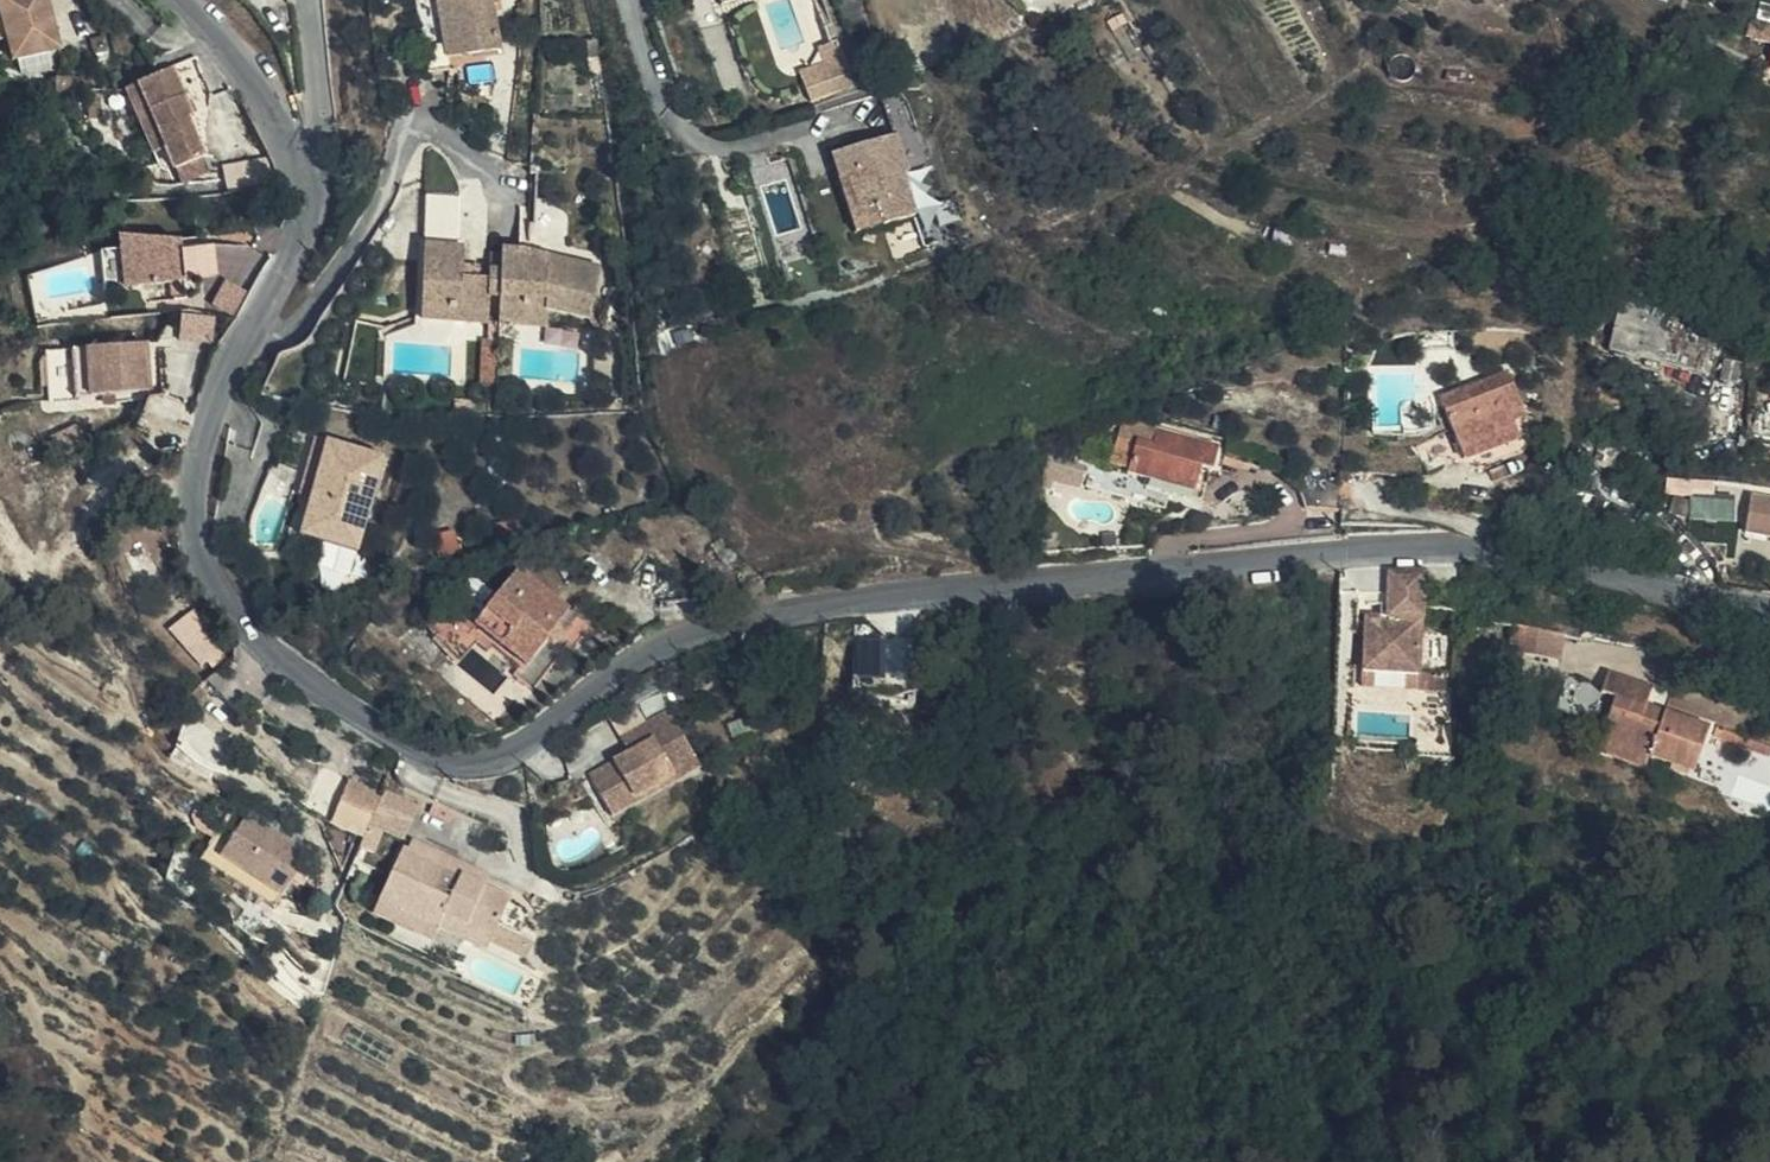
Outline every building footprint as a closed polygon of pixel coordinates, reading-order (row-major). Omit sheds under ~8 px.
[(22,50),(26,71),(74,63),(62,0),(41,0),(14,5),(17,26),(22,50)] [(462,67),(459,51),(481,48),(483,63),(513,57),(505,13),(510,12),(508,0),(427,0),(441,83),(463,79),(462,67)] [(852,0),(844,0),(863,40),(870,36),(852,0)] [(8,53),(22,50),(17,26),(3,29),(8,53)] [(836,73),(848,99),(890,78),(870,36),(863,40),(853,44),(862,62),(836,73)] [(459,51),(462,67),(483,63),(481,48),(459,51)] [(191,80),(158,95),(190,158),(201,180),(228,167),(209,130),(215,126),(191,80)] [(190,158),(158,95),(147,100),(179,164),(190,158)] [(847,160),(855,185),(861,184),(871,221),(890,217),(895,232),(944,219),(934,181),(945,177),(933,136),(847,160)] [(237,183),(228,167),(201,180),(209,196),(237,183)] [(861,184),(855,185),(870,240),(895,232),(890,217),(871,221),(861,184)] [(506,289),(500,288),(480,288),(481,258),(475,257),(477,205),(443,204),(437,329),(504,332),(505,307),(506,289)] [(204,251),(123,262),(130,302),(211,289),(204,251)] [(515,307),(514,332),(543,334),(544,317),(562,318),(605,327),(616,276),(543,261),(517,260),(516,280),(515,307)] [(235,313),(246,289),(225,279),(214,304),(235,313)] [(506,280),(506,289),(505,307),(515,307),(516,280),(506,280)] [(1729,324),(1629,303),(1614,372),(1714,393),(1729,324)] [(180,317),(180,340),(214,340),(214,317),(180,317)] [(544,317),(543,334),(562,334),(562,318),(544,317)] [(495,394),(511,395),(514,332),(505,332),(505,354),(497,353),(495,394)] [(159,359),(89,367),(94,414),(165,406),(159,359)] [(1532,437),(1518,395),(1447,419),(1469,484),(1487,493),(1531,476),(1518,442),(1532,437)] [(291,411),(320,416),(324,405),(294,401),(291,411)] [(465,418),(484,420),(484,407),(466,406),(465,418)] [(1172,497),(1173,437),(1162,434),(1159,449),(1143,446),(1136,475),(1135,479),(1154,484),(1153,491),(1172,497)] [(1224,452),(1173,437),(1172,497),(1207,506),(1216,473),(1219,475),(1224,452)] [(323,505),(332,507),(347,445),(337,442),(323,505)] [(1122,472),(1136,475),(1143,446),(1128,442),(1122,472)] [(347,445),(332,507),(323,549),(384,562),(408,458),(347,445)] [(1769,543),(1769,505),(1765,504),(1757,540),(1769,543)] [(532,642),(560,664),(577,640),(585,630),(598,613),(544,572),(512,614),(537,633),(532,642)] [(1434,577),(1399,578),(1397,613),(1397,625),(1388,625),(1376,624),(1373,682),(1428,684),(1434,577)] [(1511,627),(1552,652),(1562,634),(1524,608),(1511,627)] [(1397,613),(1389,613),(1388,625),(1397,625),(1397,613)] [(171,629),(206,670),(224,655),(189,614),(171,629)] [(512,614),(503,626),(510,625),(532,642),(537,633),(512,614)] [(556,668),(560,664),(532,642),(510,625),(503,626),(502,628),(556,668)] [(585,630),(577,640),(583,645),(591,635),(585,630)] [(1428,684),(1373,682),(1372,696),(1428,699),(1428,684)] [(1457,686),(1428,684),(1428,699),(1457,700),(1457,686)] [(1598,714),(1578,752),(1623,777),(1666,800),(1688,758),(1629,723),(1636,709),(1598,685),(1584,706),(1598,714)] [(687,710),(660,724),(684,772),(687,770),(683,761),(708,750),(687,710)] [(684,772),(660,724),(640,734),(648,751),(607,773),(619,795),(642,783),(645,791),(684,772)] [(687,770),(684,772),(688,780),(717,765),(708,750),(683,761),(687,770)] [(403,787),(370,772),(351,815),(385,830),(400,794),(403,787)] [(642,783),(619,795),(629,813),(688,780),(684,772),(645,791),(642,783)] [(400,794),(385,830),(384,831),(418,846),(434,810),(400,794)] [(240,844),(283,874),(291,864),(306,876),(314,866),(329,846),(268,802),(255,821),(240,844)] [(220,848),(273,886),(283,874),(240,844),(255,821),(244,814),(220,848)] [(427,849),(421,860),(497,894),(502,882),(427,849)] [(414,857),(402,884),(413,888),(403,912),(454,934),(460,923),(506,941),(522,904),(497,894),(421,860),(414,857)] [(283,874),(299,886),(306,876),(291,864),(283,874)] [(314,866),(306,876),(317,885),(325,873),(314,866)] [(283,874),(273,886),(291,898),(299,886),(283,874)] [(413,888),(402,884),(387,920),(448,946),(454,934),(403,912),(413,888)] [(460,923),(454,934),(500,954),(506,941),(460,923)]
